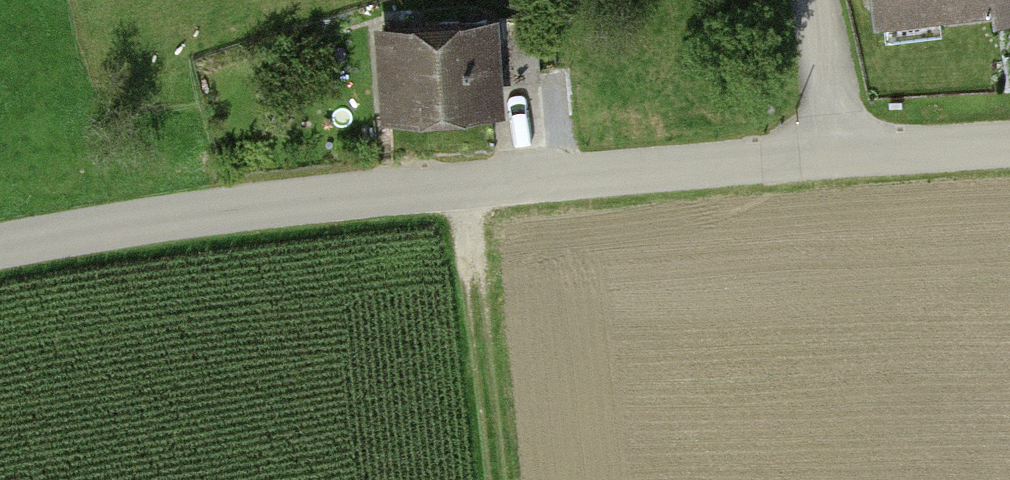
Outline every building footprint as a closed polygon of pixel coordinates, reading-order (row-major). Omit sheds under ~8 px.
[(398,112),(512,106),(508,20),(394,26),(398,112)]
